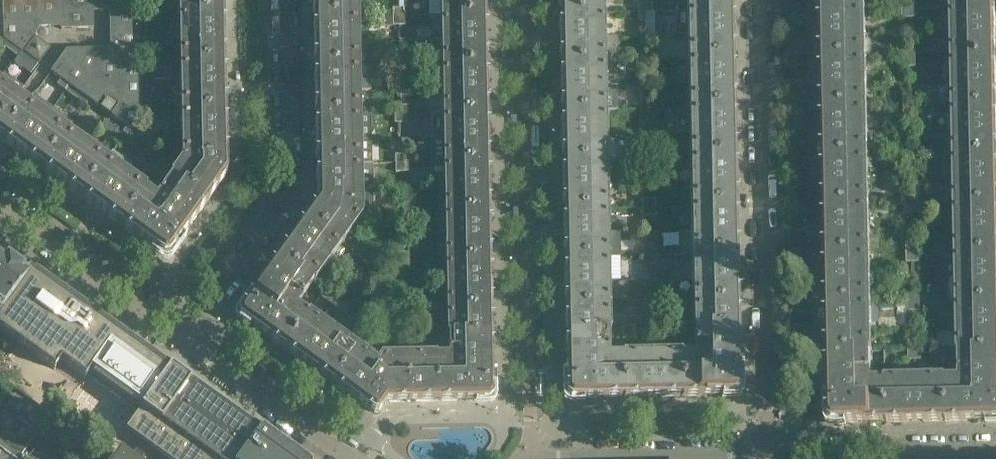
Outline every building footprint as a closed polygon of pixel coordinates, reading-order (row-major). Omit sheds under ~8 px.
[(39,0),(5,0),(5,24),(5,30),(6,40),(8,42),(14,46),(20,50),(24,53),(34,38),(39,27),(39,0)] [(59,12),(59,0),(39,0),(39,27),(59,27),(59,12)] [(59,12),(94,12),(100,12),(100,0),(59,0),(59,12)] [(100,12),(109,11),(140,11),(140,0),(100,0),(100,12)] [(223,0),(183,0),(183,15),(223,14),(223,0)] [(353,0),(313,0),(313,19),(354,18),(353,0)] [(485,0),(445,0),(445,16),(485,15),(485,0)] [(599,0),(559,0),(559,14),(600,13),(599,0)] [(731,0),(691,0),(691,11),(731,10),(731,0)] [(861,0),(821,0),(821,12),(862,11),(861,0)] [(995,0),(955,0),(955,9),(995,8),(995,0)] [(995,33),(995,8),(955,9),(956,33),(995,33)] [(732,35),(731,10),(691,11),(692,36),(732,35)] [(141,30),(140,16),(140,11),(109,11),(110,30),(141,30)] [(862,35),(862,11),(821,12),(822,36),(862,35)] [(94,29),(94,12),(59,12),(59,27),(61,29),(94,29)] [(600,37),(600,13),(559,14),(560,38),(600,37)] [(224,38),(223,14),(183,15),(184,39),(224,38)] [(486,40),(485,15),(445,16),(446,40),(486,40)] [(354,42),(354,18),(313,19),(314,43),(354,42)] [(141,40),(141,32),(141,30),(110,30),(111,49),(67,50),(51,72),(63,81),(70,86),(76,91),(90,100),(96,105),(103,95),(114,103),(107,113),(124,125),(129,129),(134,128),(143,128),(143,126),(142,118),(142,97),(142,89),(142,81),(141,64),(141,48),(141,40)] [(995,33),(956,33),(956,58),(995,57),(995,35),(995,33)] [(732,59),(732,35),(692,36),(692,60),(732,59)] [(863,60),(862,35),(822,36),(822,60),(863,60)] [(600,62),(600,37),(560,38),(560,63),(600,62)] [(224,63),(224,38),(184,39),(184,64),(224,63)] [(8,42),(6,40),(0,42),(0,46),(4,48),(8,42)] [(39,61),(48,49),(36,40),(27,52),(39,61)] [(486,64),(486,40),(446,40),(446,65),(486,64)] [(354,67),(354,42),(314,43),(314,67),(354,67)] [(20,50),(14,46),(10,50),(17,55),(20,50)] [(27,55),(24,53),(20,50),(17,55),(24,60),(27,55)] [(956,58),(957,82),(995,82),(995,57),(956,58)] [(733,84),(732,59),(692,60),(693,84),(733,84)] [(863,84),(863,60),(822,60),(823,85),(863,84)] [(601,86),(600,62),(560,63),(561,87),(601,86)] [(225,87),(224,63),(184,64),(185,88),(225,87)] [(487,89),(486,64),(446,65),(447,89),(487,89)] [(355,91),(354,67),(314,67),(315,92),(355,91)] [(66,91),(70,86),(63,81),(59,86),(66,91)] [(957,82),(957,107),(995,106),(995,82),(957,82)] [(733,108),(733,84),(693,84),(693,109),(733,108)] [(863,108),(863,84),(823,85),(823,109),(863,108)] [(73,96),(76,91),(70,86),(66,91),(73,96)] [(601,111),(601,86),(561,87),(561,111),(601,111)] [(225,112),(225,87),(185,88),(185,112),(225,112)] [(487,113),(487,89),(447,89),(447,114),(487,113)] [(24,107),(0,90),(0,139),(21,154),(44,122),(24,107)] [(90,100),(76,91),(73,96),(86,105),(90,100)] [(355,115),(355,91),(315,92),(315,116),(355,115)] [(105,112),(111,103),(104,98),(98,106),(105,112)] [(957,107),(958,131),(995,130),(995,106),(957,107)] [(734,132),(733,108),(693,109),(694,133),(734,132)] [(864,133),(863,108),(823,109),(824,134),(864,133)] [(602,135),(601,111),(561,111),(562,136),(602,135)] [(226,136),(225,112),(185,112),(186,137),(226,136)] [(488,137),(487,113),(447,114),(448,138),(488,137)] [(356,140),(355,115),(315,116),(316,141),(356,140)] [(41,168),(64,136),(44,122),(21,154),(41,168)] [(125,134),(129,129),(124,125),(121,130),(125,134)] [(958,131),(958,155),(995,155),(995,130),(958,131)] [(734,157),(734,132),(694,133),(694,158),(734,157)] [(864,157),(864,133),(824,134),(824,158),(864,157)] [(602,159),(602,135),(562,136),(562,160),(602,159)] [(60,183),(84,150),(64,136),(41,168),(60,183)] [(226,160),(226,136),(186,137),(186,161),(226,160)] [(488,162),(488,137),(448,138),(448,162),(488,162)] [(356,164),(356,140),(316,141),(316,165),(356,164)] [(146,158),(151,151),(146,148),(141,154),(146,158)] [(80,197),(104,164),(84,150),(60,183),(80,197)] [(141,165),(146,158),(141,154),(136,161),(141,165)] [(958,155),(959,180),(995,179),(995,155),(958,155)] [(735,181),(734,157),(694,158),(695,182),(735,181)] [(865,182),(864,157),(824,158),(825,182),(865,182)] [(603,184),(602,159),(562,160),(563,185),(603,184)] [(207,202),(226,177),(226,176),(226,175),(226,174),(226,160),(186,161),(186,163),(175,179),(207,202)] [(489,186),(488,162),(448,162),(449,187),(489,186)] [(100,211),(123,178),(104,164),(80,197),(100,211)] [(357,189),(356,164),(316,165),(317,189),(357,189)] [(120,225),(143,193),(123,178),(100,211),(120,225)] [(188,229),(207,202),(175,179),(163,194),(173,202),(165,212),(188,229)] [(959,180),(959,204),(995,204),(995,179),(959,180)] [(735,206),(735,181),(695,182),(695,206),(735,206)] [(865,206),(865,182),(825,182),(825,207),(865,206)] [(603,208),(603,184),(563,185),(563,209),(603,208)] [(489,210),(489,186),(449,187),(449,211),(489,210)] [(357,216),(357,189),(317,189),(317,203),(357,216)] [(144,243),(165,212),(173,202),(163,194),(157,203),(143,193),(120,225),(144,243)] [(339,241),(357,216),(317,203),(306,218),(339,241)] [(959,204),(959,229),(995,228),(995,204),(959,204)] [(736,230),(735,206),(695,206),(696,231),(736,230)] [(866,230),(865,206),(825,207),(826,231),(866,230)] [(604,233),(603,208),(563,209),(564,233),(604,233)] [(490,235),(489,210),(449,211),(450,236),(490,235)] [(169,256),(188,229),(165,212),(144,243),(163,257),(164,257),(165,257),(166,257),(167,257),(168,257),(169,256)] [(339,241),(306,218),(292,238),(325,261),(339,241)] [(959,229),(960,253),(995,252),(995,228),(959,229)] [(736,254),(736,230),(696,231),(696,255),(736,254)] [(866,255),(866,230),(826,231),(826,256),(866,255)] [(604,257),(604,233),(564,233),(564,258),(604,257)] [(490,235),(450,236),(450,260),(490,259),(490,235)] [(325,261),(292,238),(278,258),(311,281),(325,261)] [(960,253),(960,277),(995,277),(995,252),(960,253)] [(737,279),(736,254),(696,255),(696,280),(737,279)] [(867,279),(866,255),(826,256),(827,280),(867,279)] [(605,281),(604,257),(564,258),(565,282),(605,281)] [(311,281),(278,258),(259,284),(282,301),(289,290),(299,297),(311,281)] [(491,284),(490,259),(450,260),(450,284),(491,284)] [(31,274),(14,261),(10,263),(8,261),(5,266),(0,273),(0,314),(2,315),(31,274)] [(176,371),(155,356),(152,359),(32,273),(31,274),(2,315),(0,317),(0,331),(55,370),(61,361),(85,379),(92,370),(143,406),(135,417),(136,417),(126,430),(166,458),(239,458),(243,454),(242,453),(244,450),(245,451),(257,435),(256,434),(258,431),(258,430),(176,371)] [(960,277),(961,302),(995,301),(995,277),(960,277)] [(737,303),(737,279),(696,280),(697,304),(737,303)] [(867,304),(867,279),(827,280),(827,304),(867,304)] [(605,306),(605,281),(565,282),(565,307),(605,306)] [(260,331),(282,301),(259,284),(239,311),(239,313),(239,314),(239,315),(240,316),(240,317),(260,331)] [(491,284),(450,284),(451,309),(491,308),(491,284)] [(284,348),(307,316),(293,306),(299,297),(289,290),(282,301),(260,331),(284,348)] [(961,302),(961,326),(995,326),(995,301),(961,302)] [(345,314),(349,308),(342,303),(338,309),(345,314)] [(738,328),(737,303),(697,304),(697,328),(738,328)] [(391,314),(395,309),(388,304),(384,309),(391,314)] [(868,328),(867,304),(827,304),(827,329),(868,328)] [(606,330),(605,306),(565,307),(566,331),(606,330)] [(352,319),(356,313),(349,308),(345,314),(352,319)] [(492,332),(491,308),(451,309),(451,333),(492,332)] [(387,320),(391,314),(384,309),(380,315),(387,320)] [(383,325),(387,320),(380,315),(376,320),(383,325)] [(308,365),(331,333),(307,316),(284,348),(308,365)] [(380,330),(383,325),(376,320),(373,325),(380,330)] [(961,326),(962,351),(995,350),(995,326),(961,326)] [(738,358),(738,328),(697,328),(698,345),(710,345),(710,358),(738,358)] [(868,352),(868,328),(827,329),(828,353),(868,352)] [(606,347),(606,330),(566,331),(566,361),(594,360),(594,347),(606,347)] [(492,362),(492,332),(451,333),(452,350),(464,350),(464,363),(492,362)] [(332,382),(355,350),(331,333),(308,365),(332,382)] [(711,396),(710,358),(710,345),(698,345),(698,356),(681,356),(682,396),(711,396)] [(624,397),(623,358),(606,358),(606,347),(594,347),(594,360),(595,398),(624,397)] [(356,400),(379,367),(378,367),(355,350),(332,382),(356,400)] [(465,400),(464,363),(464,350),(452,350),(452,359),(436,359),(437,401),(465,400)] [(962,351),(962,370),(974,370),(975,383),(995,383),(995,350),(962,351)] [(945,359),(945,351),(936,351),(937,360),(945,359)] [(869,372),(868,352),(828,353),(829,386),(857,385),(856,372),(869,372)] [(894,360),(893,352),(885,352),(885,361),(894,360)] [(682,396),(681,356),(652,357),(653,397),(682,396)] [(653,397),(652,357),(623,358),(624,397),(653,397)] [(739,391),(738,358),(710,358),(711,396),(735,395),(736,395),(737,394),(738,394),(739,392),(739,391)] [(409,401),(408,359),(383,360),(378,367),(379,367),(356,400),(374,413),(378,413),(386,402),(409,401)] [(437,401),(436,359),(408,359),(409,401),(437,401)] [(595,398),(594,360),(566,361),(567,394),(567,395),(567,396),(568,397),(569,398),(570,398),(595,398)] [(493,396),(492,362),(464,363),(465,400),(489,400),(490,400),(491,399),(492,399),(492,398),(493,397),(493,396)] [(975,420),(975,383),(974,370),(962,370),(962,381),(945,381),(946,421),(975,420)] [(887,422),(886,382),(869,383),(869,372),(856,372),(857,385),(857,423),(887,422)] [(946,421),(945,381),(916,382),(916,421),(946,421)] [(916,421),(916,382),(886,382),(887,422),(916,421)] [(975,383),(975,420),(995,420),(995,383),(975,383)] [(857,423),(857,385),(829,386),(829,419),(829,420),(830,421),(830,422),(831,423),(832,423),(833,423),(857,423)] [(47,418),(14,395),(0,414),(0,458),(18,458),(47,418)] [(261,430),(260,431),(240,458),(302,458),(261,430)]
